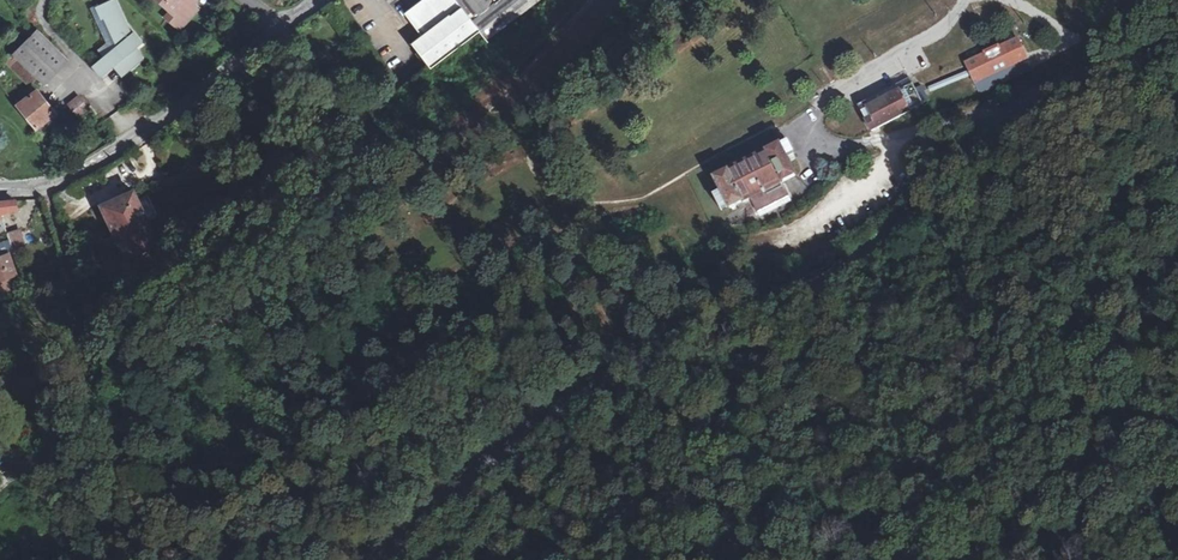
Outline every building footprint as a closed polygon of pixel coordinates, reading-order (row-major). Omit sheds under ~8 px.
[(129,35),(113,0),(95,8),(100,18),(103,18),(116,46),(94,64),(103,76),(116,64),(125,73),(141,60),(136,48),(141,44),(131,33),(129,35)] [(172,11),(166,17),(175,24),(191,5),(196,0),(160,0),(172,11)] [(420,40),(462,8),(456,0),(436,0),(407,23),(420,40)] [(498,5),(494,0),(456,0),(462,8),(483,35),(489,43),(489,44),(544,0),(505,0),(498,5)] [(198,12),(191,5),(175,24),(182,30),(198,12)] [(413,45),(433,70),(455,54),(483,35),(462,8),(420,40),(413,45)] [(35,32),(12,56),(34,77),(33,77),(41,84),(64,60),(35,32)] [(976,81),(1026,58),(1017,38),(966,62),(970,69),(973,75),(976,81)] [(34,77),(12,56),(10,54),(2,62),(26,84),(33,77),(34,77)] [(973,75),(970,69),(928,89),(931,94),(973,75)] [(859,107),(862,113),(869,110),(914,87),(911,81),(859,107)] [(922,86),(915,89),(921,101),(928,99),(922,86)] [(914,87),(869,110),(862,113),(867,123),(872,132),(924,106),(921,101),(915,89),(914,87)] [(52,113),(35,91),(15,106),(34,129),(39,126),(37,124),(52,113)] [(76,96),(65,106),(75,116),(85,106),(76,96)] [(550,145),(553,151),(564,145),(560,139),(550,145)] [(768,155),(716,182),(731,212),(752,201),(759,215),(786,201),(781,192),(786,190),(768,155)] [(85,194),(80,184),(60,194),(56,196),(59,206),(85,194)] [(124,258),(119,261),(118,261),(123,274),(131,266),(128,257),(158,245),(155,238),(147,222),(137,200),(133,192),(110,202),(101,206),(124,258)] [(149,195),(137,200),(147,222),(158,217),(149,195)] [(2,217),(0,213),(17,208),(16,201),(1,200),(0,200),(0,218),(2,217)] [(1,281),(15,277),(17,275),(10,253),(13,252),(12,247),(12,246),(11,243),(4,245),(0,245),(0,281),(1,281)] [(911,255),(917,266),(929,257),(923,247),(911,255)] [(15,277),(1,281),(4,292),(19,287),(15,277)] [(589,451),(594,462),(605,456),(598,446),(589,451)]
